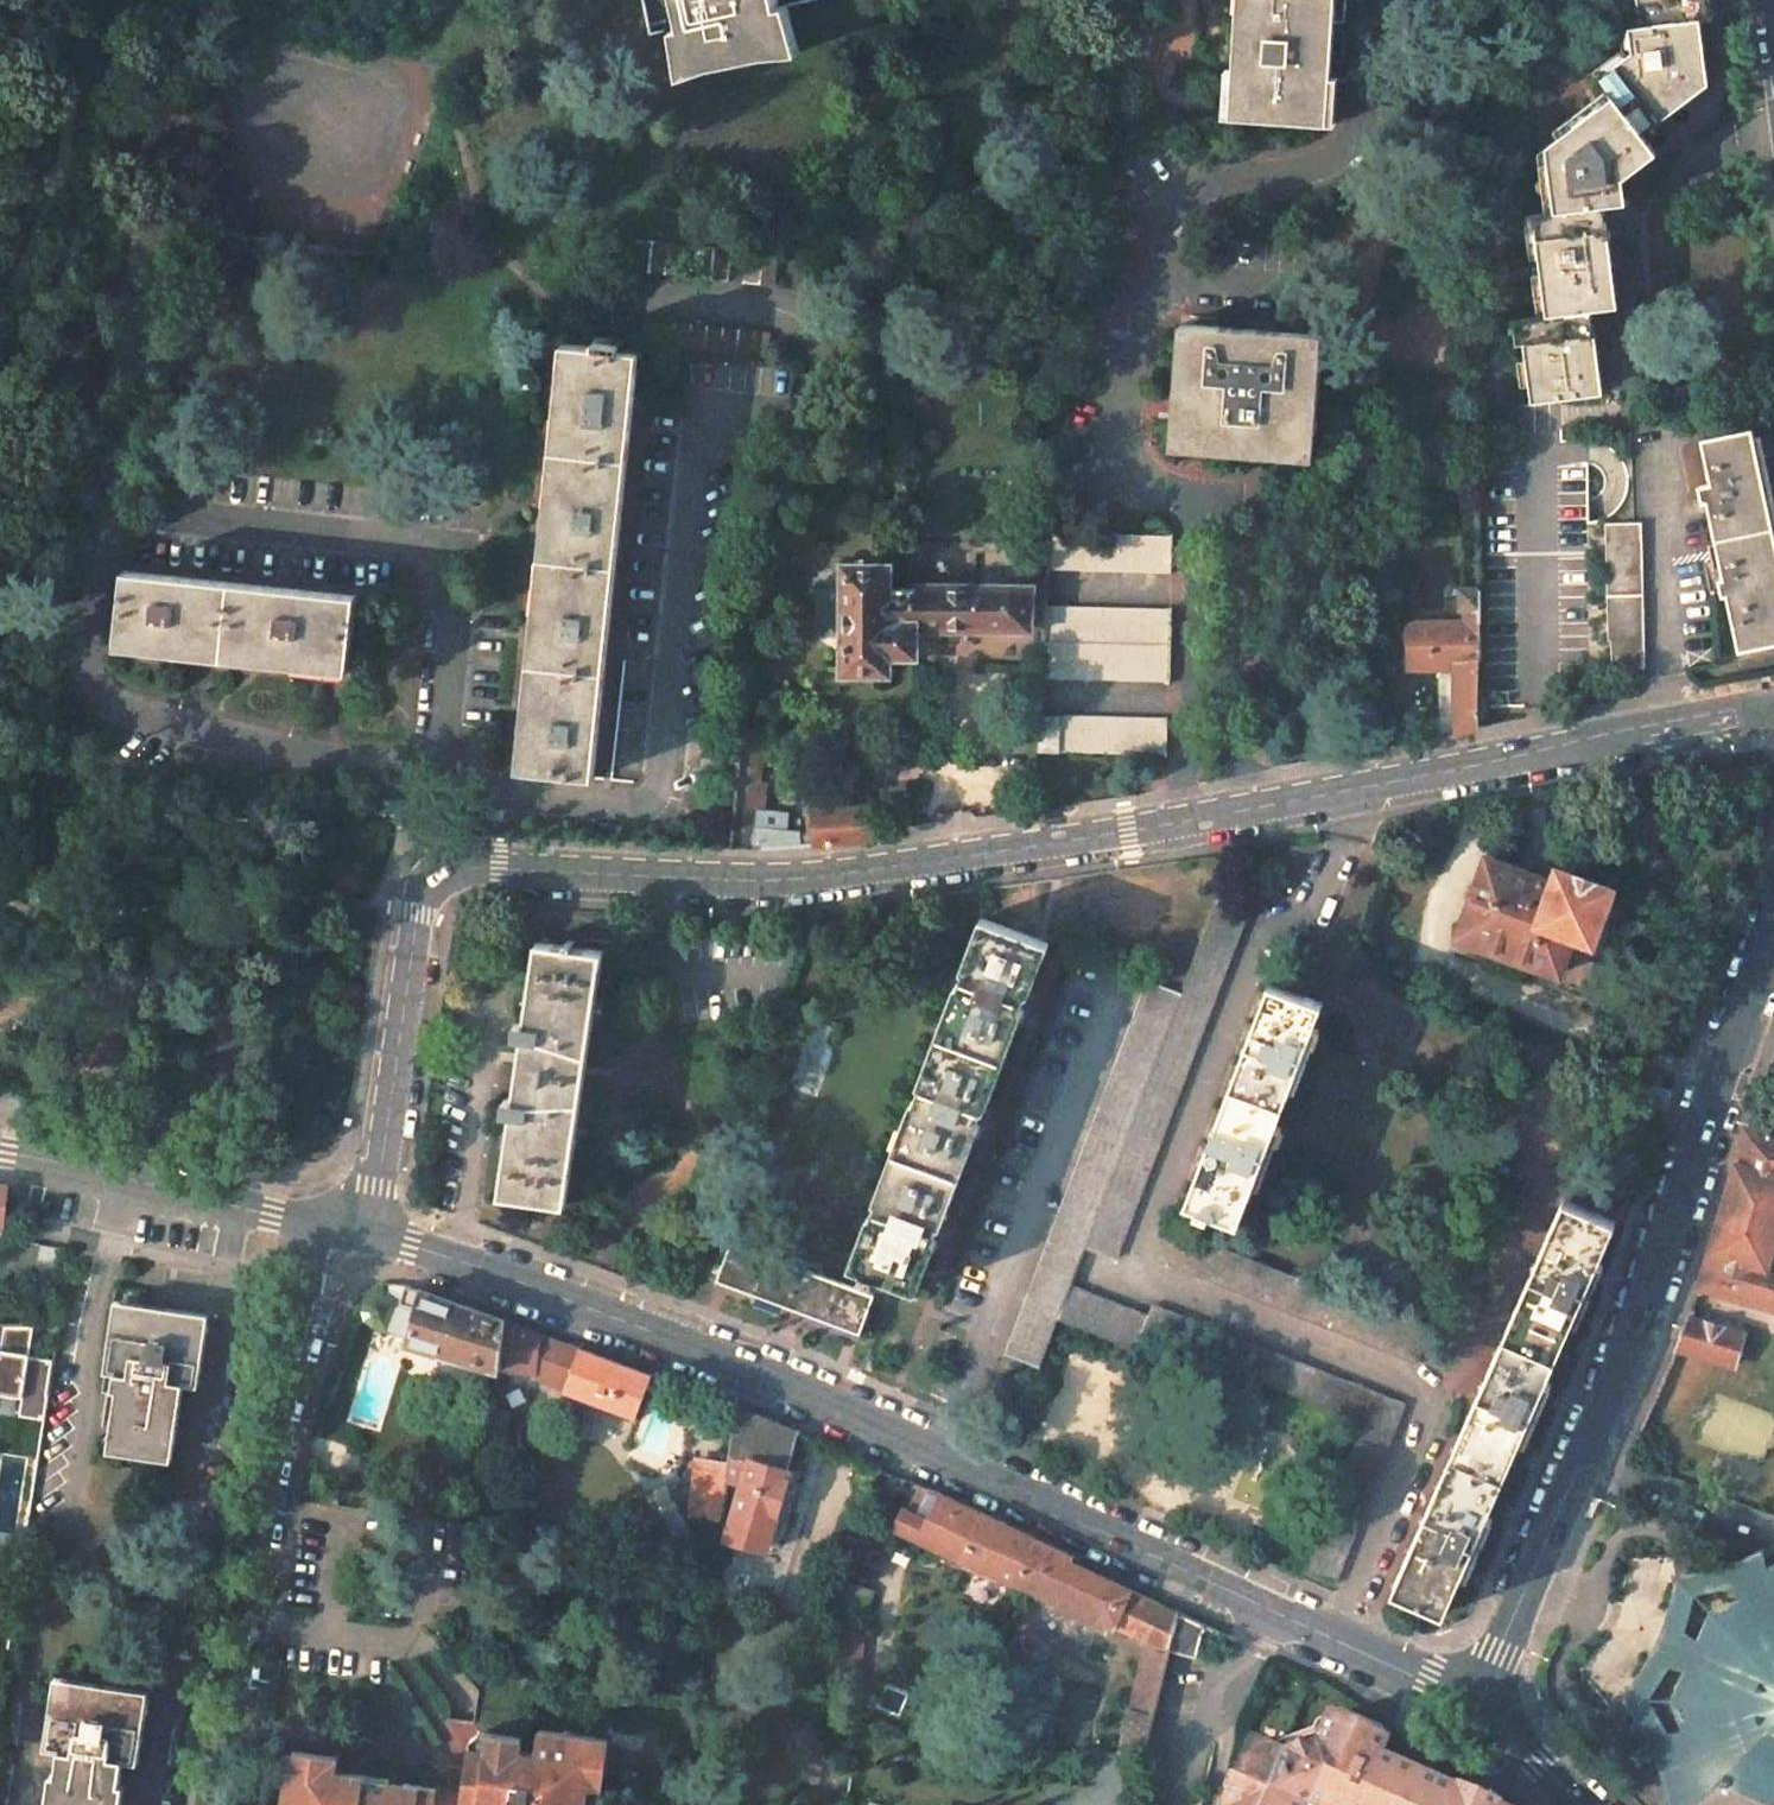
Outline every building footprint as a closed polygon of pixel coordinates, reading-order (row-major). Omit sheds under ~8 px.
[(693,73),(712,66),(768,55),(788,53),(777,6),(776,0),(678,0),(693,73)] [(1233,60),(1230,118),(1328,125),(1329,102),(1336,0),(1238,0),(1233,60)] [(1641,26),(1700,19),(1712,18),(1709,0),(1638,0),(1641,26)] [(1641,26),(1629,27),(1632,52),(1599,76),(1598,78),(1612,96),(1642,134),(1708,84),(1705,56),(1700,19),(1641,26)] [(1642,134),(1612,96),(1547,147),(1554,212),(1604,205),(1625,203),(1622,179),(1640,165),(1656,153),(1642,134)] [(1554,212),(1533,214),(1546,315),(1591,311),(1617,307),(1611,261),(1604,205),(1554,212)] [(685,245),(637,239),(634,270),(682,276),(685,245)] [(779,254),(699,246),(696,277),(776,286),(779,254)] [(1546,315),(1520,319),(1531,404),(1602,394),(1596,348),(1591,311),(1546,315)] [(771,332),(644,319),(640,351),(688,357),(768,365),(771,332)] [(1313,335),(1189,324),(1185,381),(1183,421),(1173,420),(1171,447),(1313,458),(1314,431),(1306,430),(1313,335)] [(640,351),(571,344),(559,453),(629,460),(634,409),(640,351)] [(1752,429),(1701,439),(1711,483),(1699,485),(1700,495),(1702,502),(1706,501),(1714,539),(1773,528),(1752,429)] [(629,460),(559,453),(548,559),(618,566),(623,514),(629,460)] [(1634,523),(1605,523),(1608,641),(1611,641),(1612,660),(1612,672),(1644,667),(1639,523),(1634,523)] [(1714,539),(1722,578),(1718,579),(1720,586),(1721,595),(1726,594),(1738,649),(1773,642),(1773,535),(1773,528),(1714,539)] [(1173,536),(1050,533),(1048,568),(1172,572),(1173,536)] [(618,566),(548,559),(536,665),(606,673),(611,623),(618,566)] [(889,567),(846,567),(845,671),(888,671),(888,654),(889,588),(889,567)] [(232,582),(126,570),(118,639),(225,650),(232,582)] [(357,596),(232,582),(225,650),(350,664),(357,596)] [(1480,586),(1464,586),(1464,608),(1465,621),(1481,621),(1481,607),(1480,586)] [(984,588),(889,588),(888,654),(915,654),(915,626),(946,627),(950,638),(967,639),(971,627),(1027,627),(1044,627),(1045,607),(1046,588),(984,588)] [(1171,610),(1045,607),(1044,627),(1043,642),(1170,645),(1171,610)] [(1465,621),(1423,622),(1424,669),(1440,668),(1457,668),(1456,735),(1460,734),(1478,727),(1478,722),(1478,659),(1482,659),(1481,621),(1465,621)] [(1170,645),(1043,642),(1041,678),(1169,681),(1170,645)] [(606,673),(536,665),(525,771),(595,778),(600,728),(606,673)] [(1457,668),(1440,668),(1442,721),(1409,729),(1413,745),(1419,743),(1450,736),(1456,735),(1457,668)] [(1059,753),(1060,716),(1038,715),(1037,752),(1059,753)] [(1168,718),(1060,716),(1059,753),(1167,755),(1168,718)] [(765,733),(744,731),(740,763),(741,762),(738,782),(732,848),(752,849),(758,849),(774,848),(815,845),(814,834),(802,834),(801,830),(788,829),(789,812),(766,809),(768,783),(760,782),(765,733)] [(740,763),(704,759),(702,778),(738,782),(740,763)] [(850,807),(812,810),(814,834),(815,845),(859,842),(874,839),(873,833),(870,806),(870,796),(849,798),(850,807)] [(1547,881),(1487,858),(1459,935),(1454,949),(1554,986),(1559,972),(1569,946),(1584,952),(1606,891),(1551,873),(1547,881)] [(1246,916),(1216,905),(1183,993),(1085,1248),(1116,1259),(1246,916)] [(1046,942),(983,919),(934,1048),(997,1071),(1016,1022),(1020,1009),(1027,1012),(1034,995),(1027,992),(1031,982),(1046,942)] [(561,945),(537,941),(525,1024),(516,1023),(514,1035),(523,1037),(519,1068),(585,1078),(603,952),(568,946),(568,941),(561,939),(561,945)] [(1183,993),(1149,980),(1007,1355),(1040,1368),(1058,1319),(1071,1285),(1085,1248),(1183,993)] [(1322,1003),(1270,983),(1228,1093),(1280,1113),(1322,1003)] [(997,1071),(934,1048),(891,1163),(954,1187),(972,1138),(977,1126),(984,1128),(990,1110),(983,1108),(987,1098),(997,1071)] [(585,1078),(519,1068),(514,1100),(505,1099),(503,1111),(512,1113),(500,1195),(567,1204),(585,1078)] [(1672,1090),(1641,1080),(1635,1099),(1666,1109),(1672,1090)] [(1280,1113),(1228,1093),(1186,1203),(1198,1207),(1197,1212),(1209,1217),(1211,1212),(1239,1223),(1280,1113)] [(1747,1128),(1726,1200),(1706,1267),(1701,1285),(1773,1306),(1773,1266),(1766,1264),(1773,1238),(1773,1136),(1772,1135),(1753,1131),(1747,1128)] [(718,1191),(729,1160),(709,1153),(699,1184),(718,1191)] [(954,1187),(891,1163),(852,1266),(863,1271),(861,1276),(873,1281),(876,1275),(915,1290),(929,1252),(933,1240),(940,1243),(947,1225),(940,1223),(944,1212),(954,1187)] [(1620,1223),(1565,1199),(1393,1590),(1448,1614),(1620,1223)] [(1432,1329),(1195,1235),(1192,1242),(1181,1268),(1419,1362),(1432,1329)] [(874,1295),(731,1242),(723,1265),(717,1262),(713,1272),(719,1275),(717,1280),(796,1309),(860,1333),(874,1295)] [(365,1312),(368,1322),(376,1327),(410,1339),(423,1291),(406,1285),(401,1302),(385,1297),(376,1296),(368,1301),(365,1312)] [(1148,1316),(1071,1285),(1058,1319),(1136,1349),(1141,1334),(1148,1316)] [(410,1339),(409,1343),(500,1368),(505,1321),(423,1291),(410,1339)] [(115,1308),(105,1371),(121,1374),(185,1383),(199,1386),(209,1322),(168,1316),(169,1308),(148,1305),(147,1312),(115,1308)] [(1374,1392),(1153,1305),(1148,1316),(1141,1334),(1363,1422),(1374,1392)] [(1743,1335),(1689,1317),(1675,1348),(1734,1366),(1743,1335)] [(505,1321),(500,1368),(502,1369),(512,1369),(535,1372),(543,1334),(505,1321)] [(23,1396),(35,1325),(8,1325),(3,1352),(0,1352),(0,1392),(23,1396)] [(543,1334),(535,1372),(567,1390),(580,1348),(543,1334)] [(580,1348),(567,1390),(636,1416),(652,1375),(580,1348)] [(121,1374),(110,1442),(174,1451),(185,1383),(121,1374)] [(1404,1404),(1374,1392),(1363,1422),(1306,1571),(1335,1583),(1404,1404)] [(795,1431),(736,1406),(731,1464),(730,1481),(742,1485),(750,1458),(768,1464),(784,1469),(795,1431)] [(1021,1437),(1014,1435),(1012,1441),(1018,1443),(1021,1437)] [(768,1464),(750,1458),(742,1485),(735,1509),(730,1533),(732,1536),(765,1546),(768,1545),(790,1470),(784,1469),(768,1464)] [(697,1459),(690,1513),(727,1517),(730,1481),(731,1464),(719,1463),(697,1459)] [(879,1467),(864,1461),(858,1477),(872,1483),(879,1467)] [(1039,1541),(919,1487),(898,1529),(921,1541),(1019,1585),(1039,1541)] [(1073,1556),(1039,1541),(1019,1585),(1028,1588),(1037,1592),(1050,1598),(1070,1562),(1073,1556)] [(1766,1569),(1762,1549),(1676,1577),(1672,1593),(1665,1619),(1654,1647),(1638,1675),(1622,1697),(1636,1719),(1645,1735),(1653,1753),(1662,1778),(1671,1773),(1683,1804),(1773,1804),(1773,1564),(1766,1569)] [(1131,1589),(1070,1562),(1050,1598),(1113,1627),(1131,1589)] [(1179,1612),(1131,1589),(1113,1627),(1148,1642),(1169,1651),(1179,1612)] [(1169,1651),(1199,1654),(1206,1625),(1205,1625),(1179,1612),(1169,1651)] [(1169,1651),(1148,1642),(1131,1711),(1153,1715),(1169,1651)] [(124,1760),(139,1762),(148,1699),(54,1684),(53,1694),(45,1748),(60,1750),(51,1804),(117,1804),(124,1760)] [(1462,1791),(1460,1795),(1376,1757),(1382,1742),(1325,1717),(1316,1737),(1303,1742),(1271,1753),(1247,1743),(1235,1771),(1244,1775),(1233,1801),(1224,1798),(1221,1804),(1492,1804),(1462,1791)] [(589,1782),(594,1783),(596,1768),(602,1769),(605,1740),(543,1731),(540,1752),(524,1750),(524,1747),(492,1742),(485,1789),(477,1788),(475,1804),(587,1804),(589,1782)] [(492,1742),(524,1747),(526,1738),(486,1732),(475,1739),(467,1793),(465,1804),(475,1804),(477,1788),(485,1789),(492,1742)] [(602,1769),(596,1768),(594,1783),(606,1785),(613,1741),(605,1740),(602,1769)] [(344,1759),(298,1751),(297,1759),(319,1761),(319,1767),(343,1770),(344,1759)] [(440,1803),(442,1789),(408,1784),(408,1786),(407,1791),(391,1789),(391,1794),(368,1790),(370,1777),(368,1776),(356,1782),(355,1796),(339,1793),(342,1772),(343,1770),(319,1767),(319,1761),(297,1759),(291,1804),(440,1804),(440,1803)] [(1235,1771),(1224,1798),(1233,1801),(1244,1775),(1235,1771)] [(355,1796),(356,1782),(368,1776),(342,1772),(339,1793),(355,1796)] [(393,1779),(370,1777),(368,1790),(391,1794),(391,1789),(392,1784),(393,1779)] [(449,1804),(465,1804),(467,1793),(442,1789),(440,1803),(449,1804)]
